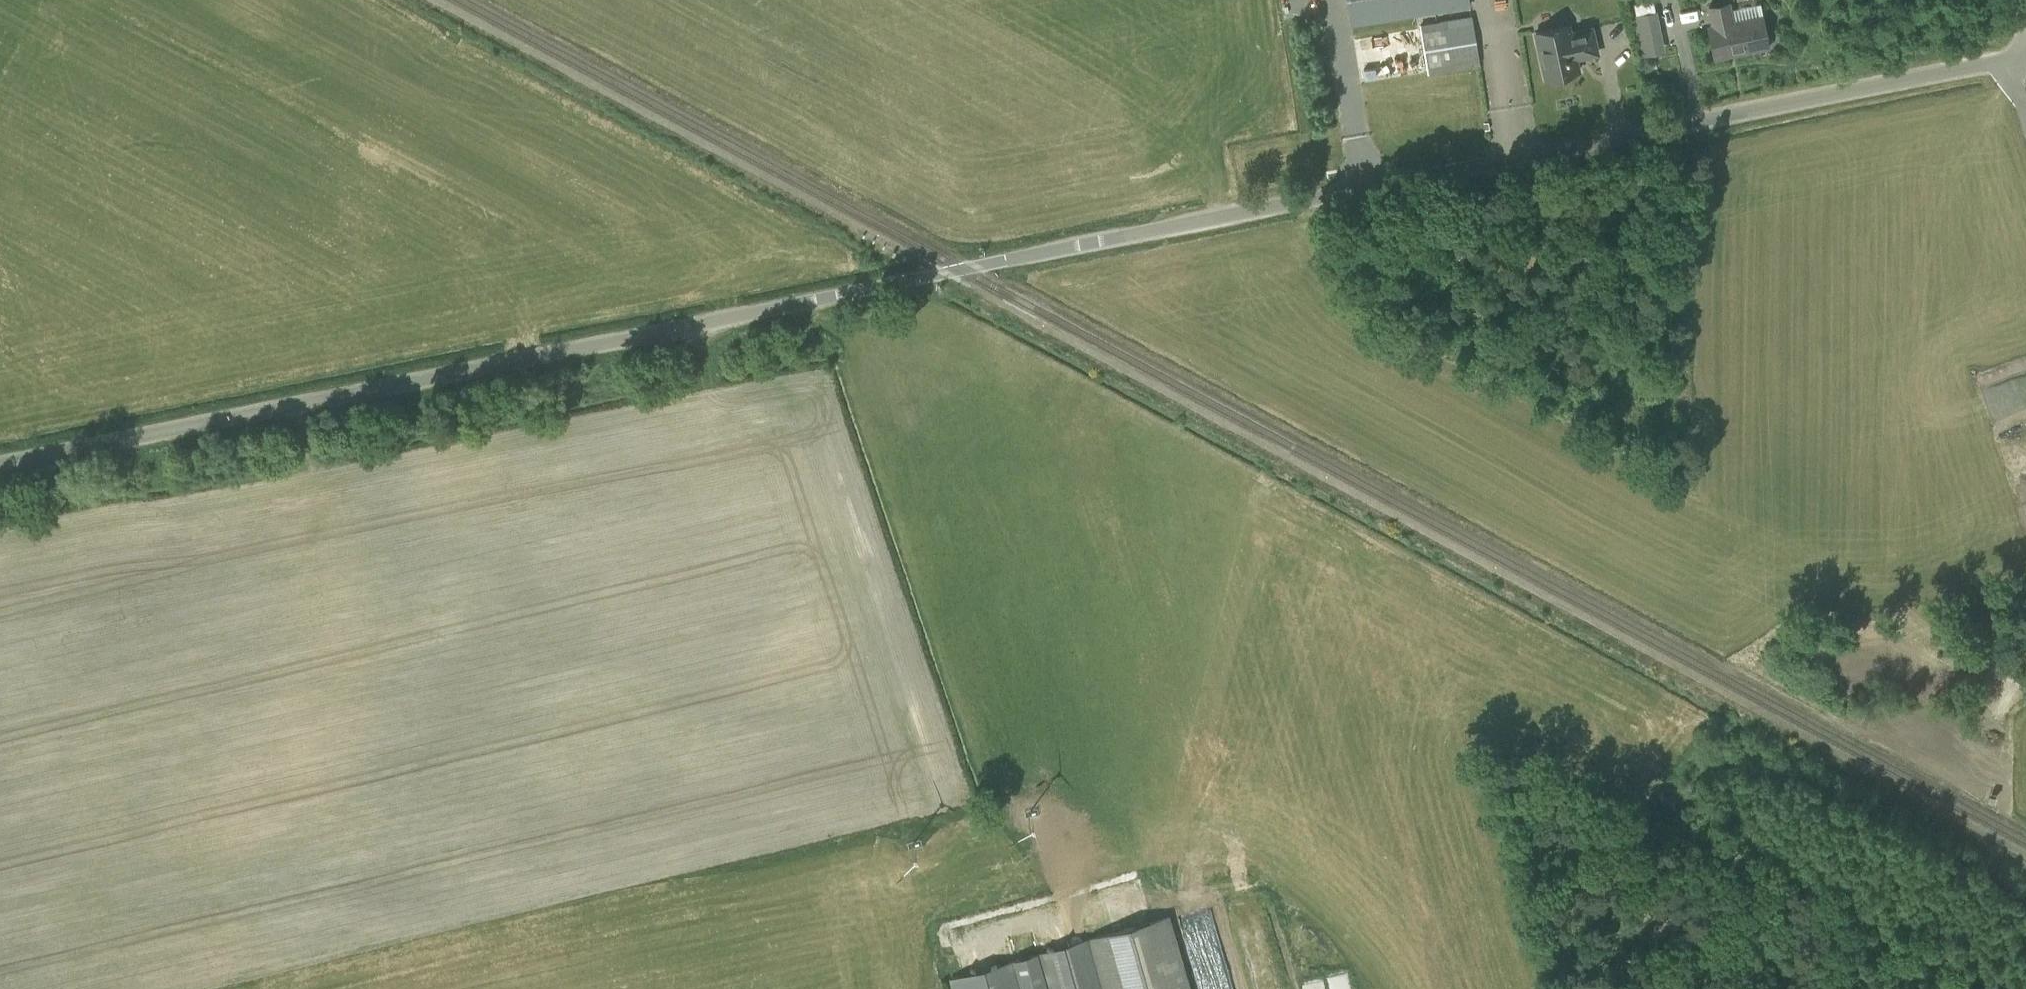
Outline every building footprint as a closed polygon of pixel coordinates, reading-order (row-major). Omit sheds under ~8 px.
[(1471,7),(1470,0),(1347,0),(1351,26),(1471,7)] [(1734,20),(1730,2),(1708,7),(1712,25),(1708,26),(1714,59),(1770,47),(1763,14),(1734,20)] [(1637,56),(1664,51),(1656,9),(1630,14),(1637,56)] [(1361,84),(1480,64),(1472,16),(1353,35),(1361,84)] [(1568,23),(1535,31),(1546,77),(1579,70),(1575,54),(1583,52),(1583,55),(1597,52),(1591,27),(1570,31),(1568,23)] [(1987,390),(1995,418),(2025,408),(2025,378),(1987,390)] [(1173,915),(1090,938),(1035,953),(1016,959),(950,978),(954,988),(1193,988),(1173,915)]
